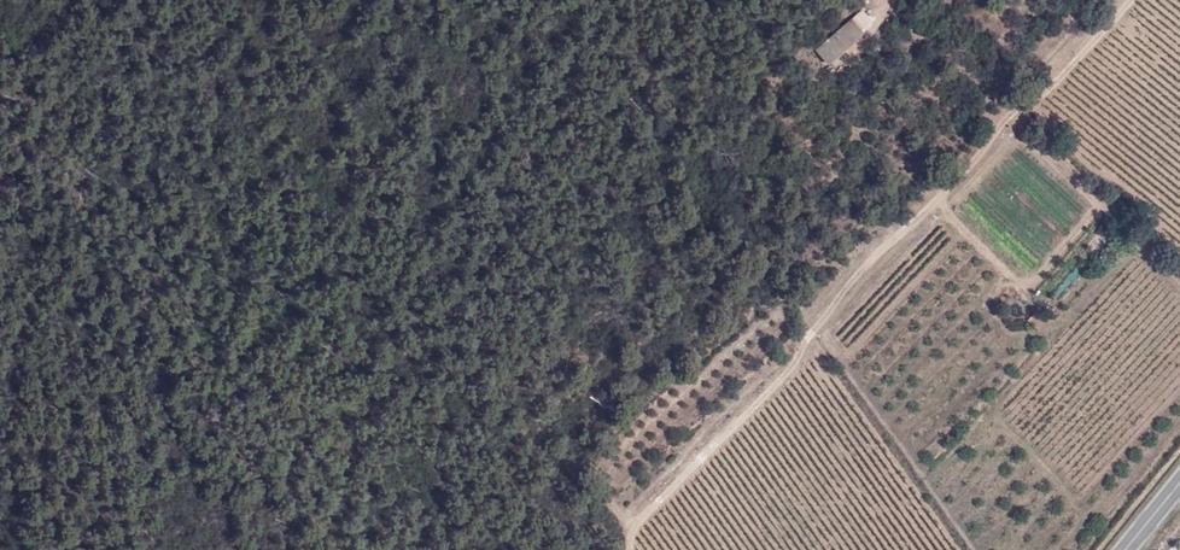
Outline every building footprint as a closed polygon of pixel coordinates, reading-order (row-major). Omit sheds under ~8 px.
[(830,68),(865,35),(854,23),(818,55),(830,68)] [(1042,329),(1052,317),(1039,306),(1029,318),(1042,329)]
